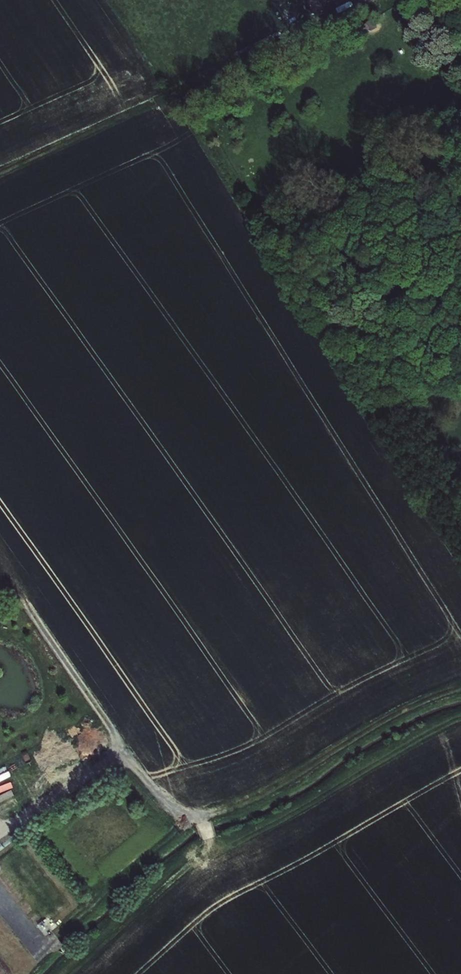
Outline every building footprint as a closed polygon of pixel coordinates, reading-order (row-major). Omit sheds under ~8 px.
[(329,0),(309,0),(316,15),(333,7),(329,0)]
